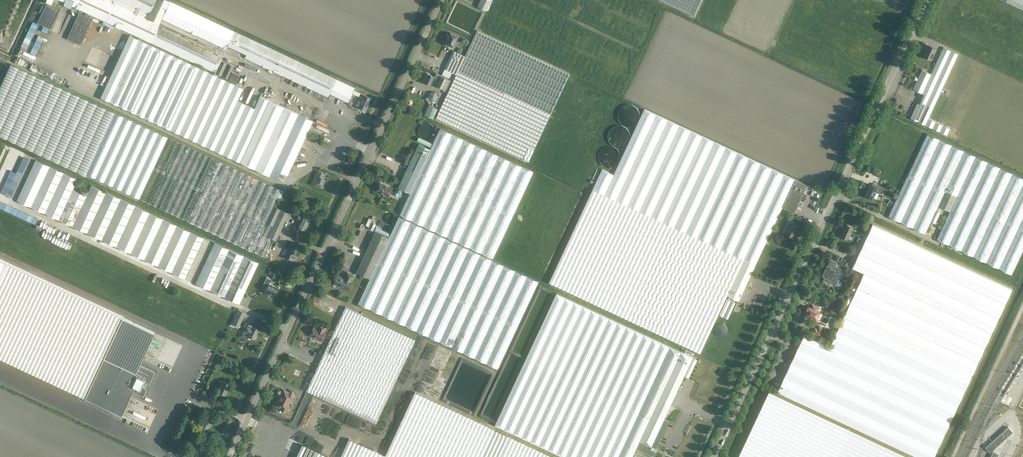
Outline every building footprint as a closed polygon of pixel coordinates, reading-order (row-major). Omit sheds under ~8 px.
[(220,60),(225,49),(328,97),(330,93),(348,102),(355,87),(170,1),(168,0),(60,0),(151,42),(215,72),(220,60)] [(477,6),(486,10),(491,0),(480,0),(477,6)] [(702,0),(660,0),(694,16),(702,0)] [(1022,10),(1022,0),(1001,0),(1022,10)] [(52,28),(59,10),(46,4),(38,23),(52,28)] [(528,161),(569,74),(477,30),(465,56),(456,74),(436,117),(528,161)] [(27,32),(21,47),(27,50),(33,34),(27,32)] [(447,36),(448,37),(447,39),(446,38),(446,39),(447,39),(445,43),(449,45),(448,45),(452,47),(452,46),(453,46),(453,45),(455,46),(457,43),(455,42),(458,36),(450,32),(449,34),(447,36)] [(37,54),(44,37),(39,34),(31,51),(37,54)] [(308,132),(313,120),(260,96),(254,108),(237,100),(243,88),(130,35),(101,97),(284,182),(289,171),(292,171),(294,162),(303,141),(310,133),(308,132)] [(923,55),(932,59),(932,58),(936,50),(937,50),(927,45),(927,46),(928,46),(924,55),(923,55)] [(943,47),(931,74),(922,93),(924,94),(920,104),(918,103),(911,118),(961,141),(983,151),(988,154),(1022,170),(1022,84),(943,47)] [(456,74),(465,56),(453,50),(442,74),(449,77),(452,72),(456,74)] [(26,66),(28,60),(20,57),(18,63),(26,66)] [(234,66),(220,60),(215,72),(229,79),(228,79),(237,83),(240,76),(231,72),(234,66)] [(32,63),(30,69),(41,73),(40,74),(43,75),(43,77),(50,80),(53,71),(32,63)] [(85,176),(86,174),(139,198),(166,136),(11,64),(0,87),(0,136),(85,176)] [(80,76),(86,79),(91,67),(85,65),(80,76)] [(100,85),(105,73),(96,70),(91,81),(100,85)] [(913,89),(922,93),(931,74),(922,70),(913,89)] [(430,85),(433,78),(438,80),(440,76),(435,73),(434,76),(427,73),(423,82),(430,85)] [(440,76),(438,80),(435,86),(446,91),(451,81),(440,76)] [(430,92),(428,97),(426,98),(429,104),(431,101),(436,100),(438,96),(435,92),(430,92)] [(365,110),(371,98),(364,95),(363,97),(360,96),(356,106),(365,110)] [(437,109),(429,105),(424,115),(433,118),(437,109)] [(764,246),(783,207),(795,179),(714,141),(644,109),(614,174),(602,169),(549,282),(700,353),(727,295),(739,300),(764,246)] [(436,132),(436,131),(436,129),(436,128),(435,126),(434,125),(433,124),(432,123),(430,123),(429,123),(427,123),(425,123),(424,124),(423,125),(422,126),(421,127),(420,129),(420,131),(420,132),(421,134),(421,135),(422,136),(423,137),(425,138),(426,139),(428,139),(429,139),(431,138),(433,138),(434,137),(435,135),(436,134),(436,132)] [(430,149),(410,193),(399,214),(492,257),(532,170),(440,128),(430,149)] [(905,181),(904,180),(902,183),(904,184),(888,216),(925,233),(938,205),(950,211),(937,238),(961,250),(986,262),(1011,274),(1022,250),(1022,178),(988,162),(928,133),(905,181)] [(214,158),(166,136),(139,198),(185,220),(252,251),(264,257),(272,239),(266,236),(271,225),(266,222),(273,206),(281,189),(214,158)] [(431,146),(433,142),(418,137),(417,141),(431,146)] [(410,193),(430,149),(419,143),(413,154),(412,153),(406,165),(408,166),(398,187),(410,193)] [(23,156),(10,188),(15,190),(29,159),(23,156)] [(136,206),(91,185),(86,196),(73,189),(78,179),(35,160),(17,200),(59,220),(117,247),(117,246),(185,278),(204,238),(135,206),(136,206)] [(323,185),(326,179),(323,178),(324,177),(326,174),(317,170),(311,184),(315,186),(318,181),(319,182),(319,183),(323,185)] [(783,207),(794,212),(807,185),(795,179),(783,207)] [(380,182),(377,190),(384,193),(383,194),(387,196),(389,192),(391,193),(393,188),(387,185),(386,185),(380,183),(380,182)] [(872,186),(869,185),(870,186),(866,194),(865,194),(874,198),(873,198),(877,191),(877,192),(879,194),(882,187),(873,183),(872,186)] [(276,240),(286,218),(289,213),(273,206),(266,222),(271,225),(266,236),(272,239),(276,240)] [(396,219),(396,218),(396,216),(395,215),(395,214),(394,213),(393,212),(391,212),(390,212),(389,212),(388,212),(387,212),(385,213),(385,214),(384,215),(384,217),(383,218),(383,219),(384,220),(384,221),(385,222),(386,223),(387,224),(389,224),(391,224),(392,224),(393,224),(394,223),(395,222),(396,221),(396,219)] [(305,230),(306,227),(310,218),(303,215),(302,217),(299,215),(297,219),(301,220),(298,227),(300,228),(300,229),(301,229),(305,230)] [(373,222),(376,217),(373,215),(368,227),(374,229),(376,223),(373,222)] [(399,216),(389,238),(370,278),(358,303),(497,368),(538,281),(513,269),(399,216)] [(794,238),(799,226),(793,224),(795,221),(789,218),(788,221),(791,223),(785,234),(794,238)] [(791,363),(777,392),(918,456),(934,456),(977,363),(1012,289),(873,224),(853,268),(864,273),(830,345),(804,333),(791,363)] [(846,224),(841,236),(848,239),(853,227),(846,224)] [(388,236),(390,233),(376,227),(375,230),(388,236)] [(370,278),(389,238),(375,231),(356,272),(370,278)] [(215,242),(206,261),(196,283),(240,304),(259,263),(215,242)] [(294,256),(297,250),(290,246),(288,250),(289,250),(288,253),(287,252),(285,256),(292,260),(294,257),(294,256)] [(843,269),(837,266),(835,265),(836,262),(830,260),(827,266),(827,265),(822,276),(827,278),(828,277),(831,279),(830,282),(836,284),(843,269)] [(85,398),(122,415),(132,392),(144,397),(147,389),(142,387),(143,386),(143,387),(144,387),(145,386),(146,385),(146,384),(145,383),(144,383),(147,378),(136,373),(155,332),(123,317),(6,263),(0,277),(0,358),(85,398)] [(334,283),(348,290),(351,282),(351,281),(354,275),(347,272),(344,278),(338,275),(334,283)] [(275,295),(278,288),(269,284),(271,279),(267,277),(263,284),(267,286),(265,291),(270,293),(271,294),(275,295)] [(682,351),(557,293),(495,425),(564,456),(632,456),(636,448),(676,363),(682,351)] [(736,301),(728,297),(720,314),(729,318),(736,301)] [(806,312),(805,315),(811,318),(811,317),(817,319),(820,312),(817,311),(819,307),(813,304),(811,308),(809,307),(808,307),(807,310),(808,310),(807,312),(806,312)] [(324,399),(340,363),(363,315),(345,307),(306,390),(324,399)] [(239,326),(241,321),(245,313),(239,310),(232,324),(239,326)] [(363,315),(340,363),(324,399),(376,423),(415,339),(363,315)] [(325,329),(327,326),(320,323),(318,327),(319,327),(318,329),(314,327),(310,335),(322,340),(326,330),(325,329)] [(717,323),(717,335),(728,334),(728,323),(717,323)] [(257,333),(259,329),(248,324),(246,330),(245,329),(242,336),(248,339),(248,338),(249,336),(254,339),(256,335),(257,333)] [(819,326),(818,329),(815,328),(813,332),(820,335),(823,328),(819,326)] [(682,351),(676,363),(636,448),(653,456),(655,451),(656,452),(658,449),(656,448),(669,421),(668,420),(665,419),(664,418),(693,357),(682,351)] [(228,388),(230,384),(223,380),(223,381),(220,379),(219,382),(221,383),(218,391),(225,394),(227,390),(228,388)] [(277,405),(281,408),(283,411),(289,409),(287,406),(291,398),(295,397),(292,391),(289,392),(284,390),(284,391),(283,391),(281,394),(282,395),(281,396),(282,396),(280,400),(279,400),(279,401),(278,401),(277,404),(277,405)] [(738,456),(910,456),(769,391),(738,456)] [(212,413),(212,412),(211,412),(208,411),(209,411),(207,410),(205,417),(204,417),(200,426),(204,428),(204,430),(206,431),(207,429),(208,430),(212,420),(208,418),(209,416),(210,417),(210,416),(209,416),(211,412),(212,413)] [(1009,427),(986,447),(990,452),(1013,432),(1009,427)] [(337,435),(335,434),(335,433),(331,431),(328,435),(335,439),(337,435)] [(509,436),(500,456),(554,456),(509,436)]
